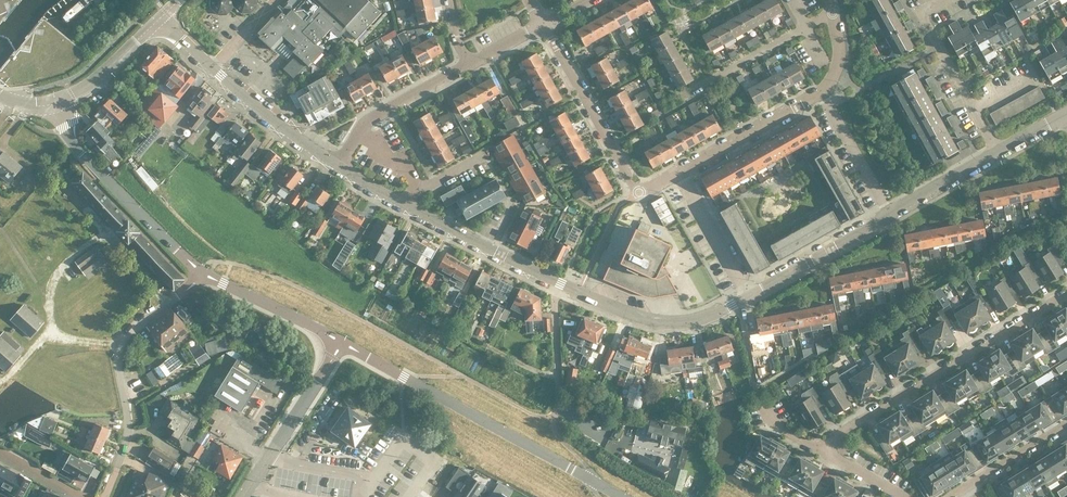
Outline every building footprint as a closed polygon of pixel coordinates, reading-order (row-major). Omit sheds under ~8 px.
[(65,12),(62,17),(66,22),(70,19),(93,0),(79,0),(65,12)] [(210,8),(217,14),(227,14),(234,7),(241,14),(251,13),(258,6),(257,0),(210,0),(210,8)] [(295,54),(282,67),(294,79),(310,61),(313,63),(324,51),(323,50),(344,28),(357,39),(381,13),(367,0),(288,0),(279,9),(256,35),(273,50),(281,41),(295,54)] [(433,7),(432,0),(414,0),(416,10),(433,7)] [(641,14),(633,0),(630,0),(621,5),(630,20),(641,14)] [(641,14),(653,8),(649,0),(633,0),(641,14)] [(770,18),(782,11),(775,0),(766,0),(761,3),(770,18)] [(886,0),(863,0),(869,10),(886,0)] [(892,10),(886,0),(869,10),(874,19),(892,10)] [(1030,16),(1021,0),(1015,0),(1010,3),(1020,22),(1030,16)] [(1033,0),(1021,0),(1030,16),(1039,11),(1033,0)] [(1049,6),(1046,0),(1033,0),(1039,11),(1049,6)] [(758,24),(770,18),(761,3),(749,9),(758,24)] [(619,27),(630,20),(621,5),(610,11),(619,27)] [(433,7),(416,10),(418,23),(436,20),(433,7)] [(746,31),(758,24),(749,9),(738,16),(746,31)] [(879,29),(897,19),(892,10),(874,19),(879,29)] [(1022,34),(1012,16),(1006,19),(1001,10),(997,12),(1012,40),(1022,34)] [(608,33),(619,27),(610,11),(599,18),(608,33)] [(1003,45),(1012,40),(997,12),(993,15),(998,24),(993,27),(1003,45)] [(198,20),(216,32),(220,26),(202,13),(198,20)] [(734,37),(746,31),(738,16),(726,22),(734,37)] [(788,26),(793,23),(790,17),(785,21),(788,26)] [(596,39),(608,33),(599,18),(588,24),(596,39)] [(644,20),(651,31),(654,30),(647,18),(644,20)] [(885,39),(902,29),(897,19),(879,29),(885,39)] [(648,33),(651,31),(644,20),(641,21),(648,33)] [(984,56),(974,38),(967,27),(962,30),(956,21),(952,23),(968,51),(977,45),(983,56),(984,56)] [(1003,45),(993,27),(987,30),(982,21),(978,23),(993,50),(1003,45)] [(723,44),(734,37),(726,22),(714,29),(723,44)] [(958,56),(968,51),(952,23),(948,25),(951,31),(945,34),(958,56)] [(984,56),(993,50),(978,23),(974,25),(979,35),(974,38),(984,56)] [(585,46),(596,39),(588,24),(576,30),(585,46)] [(771,36),(777,32),(775,27),(768,31),(771,36)] [(415,29),(415,30),(419,37),(426,33),(423,28),(415,29)] [(711,51),(723,44),(714,29),(702,35),(711,51)] [(890,48),(908,38),(902,29),(885,39),(890,48)] [(395,30),(381,38),(383,42),(397,34),(395,30)] [(628,44),(631,43),(631,42),(625,30),(622,32),(628,44)] [(397,35),(406,51),(411,48),(420,64),(431,58),(422,42),(411,48),(411,46),(403,31),(397,35)] [(625,46),(628,44),(622,32),(619,34),(625,46)] [(657,53),(673,44),(666,32),(650,41),(657,53)] [(431,58),(443,52),(434,35),(422,42),(431,58)] [(751,39),(754,45),(760,42),(756,36),(751,39)] [(378,39),(387,55),(390,54),(383,42),(381,38),(378,39)] [(896,58),(913,48),(908,38),(890,48),(896,58)] [(1066,47),(1061,38),(1056,41),(1066,61),(1066,46),(1066,47)] [(384,57),(387,55),(378,39),(376,40),(364,47),(365,47),(363,48),(365,52),(367,51),(367,50),(368,49),(367,47),(374,43),(375,45),(376,43),(378,45),(384,57)] [(748,48),(754,45),(751,39),(745,43),(748,48)] [(1066,71),(1066,61),(1056,41),(1051,43),(1056,52),(1050,56),(1060,75),(1066,71)] [(600,45),(603,51),(608,48),(605,42),(600,45)] [(663,64),(679,55),(673,44),(657,53),(663,64)] [(597,54),(603,51),(600,45),(594,49),(597,54)] [(632,54),(638,51),(634,45),(629,49),(632,54)] [(174,61),(166,54),(157,46),(140,66),(157,81),(174,61)] [(788,55),(794,52),(791,47),(785,50),(788,55)] [(731,58),(737,54),(735,50),(728,53),(731,58)] [(1060,75),(1050,56),(1044,59),(1039,50),(1034,53),(1050,81),(1060,75)] [(528,73),(543,65),(536,53),(521,61),(528,73)] [(399,76),(411,70),(402,54),(390,60),(399,76)] [(670,76),(686,67),(679,55),(663,64),(670,76)] [(771,64),(777,60),(775,55),(768,59),(771,64)] [(618,66),(630,59),(628,56),(616,63),(618,66)] [(346,59),(354,74),(357,72),(350,61),(348,57),(346,58),(346,59)] [(597,77),(613,69),(606,57),(590,66),(597,77)] [(715,67),(720,64),(717,58),(712,61),(715,67)] [(351,76),(354,74),(346,59),(343,61),(345,64),(344,64),(351,76)] [(630,59),(618,66),(619,69),(631,63),(630,59)] [(387,83),(399,76),(390,60),(378,67),(387,83)] [(641,71),(646,68),(642,61),(637,64),(641,71)] [(783,70),(791,85),(803,78),(795,63),(783,70)] [(534,84),(549,76),(543,65),(528,73),(534,84)] [(754,73),(761,70),(758,65),(752,68),(754,73)] [(179,66),(164,85),(180,97),(195,79),(192,77),(180,67),(179,66)] [(670,76),(677,88),(693,79),(686,67),(670,76)] [(920,77),(926,74),(922,68),(917,71),(920,77)] [(603,89),(619,80),(613,69),(597,77),(603,89)] [(893,95),(916,82),(912,74),(914,72),(912,69),(900,76),(902,79),(888,87),(893,95)] [(780,91),(791,85),(783,70),(771,76),(780,91)] [(357,79),(365,95),(377,88),(368,73),(357,79)] [(510,83),(522,76),(521,73),(509,79),(510,83)] [(739,83),(744,80),(741,74),(736,77),(739,83)] [(340,100),(339,97),(327,75),(290,95),(298,109),(303,106),(313,124),(344,106),(343,104),(347,102),(345,97),(340,100)] [(522,76),(510,83),(509,84),(510,86),(514,95),(519,92),(515,84),(524,79),(522,76)] [(540,95),(555,87),(549,76),(534,84),(540,95)] [(768,98),(780,91),(771,76),(759,83),(768,98)] [(928,86),(934,82),(931,76),(925,79),(928,86)] [(487,100),(500,93),(491,78),(478,85),(487,100)] [(650,87),(655,84),(651,78),(647,80),(650,87)] [(354,101),(365,95),(357,79),(343,87),(351,101),(353,100),(354,101)] [(139,107),(137,109),(147,118),(160,129),(162,126),(178,107),(175,105),(180,97),(164,85),(160,81),(155,88),(141,104),(139,107)] [(920,90),(917,84),(916,82),(893,95),(897,103),(920,90)] [(933,93),(938,90),(934,82),(928,86),(933,93)] [(756,105),(768,98),(759,83),(747,89),(756,105)] [(496,116),(487,100),(478,85),(466,92),(474,107),(481,104),(490,119),(496,116)] [(555,87),(540,95),(546,107),(562,99),(555,87)] [(1039,101),(1045,98),(1038,87),(1033,89),(1034,92),(1039,101)] [(200,88),(186,105),(197,114),(188,125),(194,130),(206,116),(215,104),(210,100),(212,97),(209,95),(211,93),(204,88),(203,90),(200,88)] [(636,99),(648,92),(646,89),(634,96),(636,99)] [(1039,101),(1034,92),(1033,89),(1028,92),(1034,104),(1039,101)] [(615,110),(631,101),(624,90),(609,98),(615,110)] [(657,99),(663,96),(659,90),(654,94),(657,99)] [(901,111),(925,98),(920,90),(897,103),(901,111)] [(938,90),(933,93),(936,99),(942,96),(938,90)] [(452,99),(457,108),(452,110),(470,143),(477,139),(465,118),(464,120),(461,115),(474,107),(466,92),(452,99)] [(648,92),(636,99),(637,102),(649,95),(648,92)] [(1029,107),(1034,104),(1028,92),(1022,95),(1029,107)] [(509,116),(517,112),(507,95),(500,99),(509,116)] [(520,106),(535,98),(533,95),(521,102),(519,104),(520,106)] [(1023,110),(1029,107),(1022,95),(1017,99),(1023,110)] [(535,98),(520,106),(522,109),(524,108),(536,101),(535,98)] [(929,105),(928,103),(925,98),(901,111),(906,118),(929,105)] [(1018,113),(1023,110),(1017,99),(1011,102),(1018,113)] [(110,132),(117,124),(127,114),(110,100),(94,116),(97,120),(106,127),(110,132)] [(621,121),(637,112),(631,101),(615,110),(621,121)] [(938,110),(944,107),(941,101),(935,104),(938,110)] [(697,116),(701,114),(694,102),(691,104),(697,116)] [(1012,116),(1018,113),(1011,102),(1006,105),(1012,116)] [(215,143),(227,128),(222,124),(230,115),(216,104),(207,115),(220,125),(215,132),(216,133),(212,139),(215,143)] [(694,117),(697,116),(691,104),(688,105),(694,117)] [(910,126),(933,113),(929,105),(906,118),(910,126)] [(1007,119),(1012,116),(1006,105),(1001,108),(1007,119)] [(944,107),(938,110),(942,116),(947,113),(944,107)] [(1002,122),(1007,119),(1001,108),(995,111),(1002,122)] [(654,119),(661,115),(657,109),(650,113),(654,119)] [(995,125),(1002,122),(995,111),(989,114),(995,125)] [(420,133),(436,124),(429,112),(413,121),(420,133)] [(440,121),(452,115),(451,112),(439,118),(440,121)] [(555,132),(571,124),(564,112),(549,121),(555,132)] [(628,133),(644,124),(637,112),(621,121),(628,133)] [(914,134),(938,121),(933,113),(910,126),(914,134)] [(668,116),(675,128),(678,126),(671,114),(668,116)] [(700,121),(709,136),(720,129),(712,114),(700,121)] [(452,115),(440,121),(442,124),(454,118),(452,115)] [(950,124),(955,121),(952,115),(946,118),(950,124)] [(200,134),(211,119),(207,116),(195,130),(200,134)] [(508,131),(520,124),(515,116),(503,123),(508,131)] [(672,130),(675,128),(668,116),(665,118),(672,130)] [(810,116),(801,121),(811,140),(821,135),(810,116)] [(110,161),(117,154),(112,146),(116,142),(108,134),(110,132),(106,127),(97,120),(86,131),(97,143),(96,144),(104,153),(103,154),(110,161)] [(698,142),(709,136),(700,121),(689,127),(698,142)] [(795,124),(791,126),(802,145),(811,140),(801,121),(795,125),(795,124)] [(918,141),(942,129),(938,121),(914,134),(918,141)] [(954,132),(960,129),(955,121),(950,124),(954,132)] [(234,142),(238,145),(248,132),(235,122),(225,134),(225,135),(222,138),(221,136),(216,142),(212,148),(216,151),(220,146),(223,142),(226,144),(234,142)] [(426,144),(442,135),(436,124),(420,133),(426,144)] [(561,144),(577,135),(571,124),(555,132),(561,144)] [(788,129),(783,132),(793,151),(802,145),(791,126),(788,128),(788,129)] [(647,130),(650,137),(656,133),(653,127),(647,130)] [(686,149),(698,142),(689,127),(678,133),(686,149)] [(923,149),(946,136),(942,129),(918,141),(923,149)] [(960,129),(954,132),(957,138),(963,135),(960,129)] [(644,140),(650,137),(647,130),(641,134),(644,140)] [(533,144),(550,135),(548,132),(536,139),(532,141),(533,144)] [(776,134),(773,136),(784,156),(793,151),(783,132),(777,135),(776,134)] [(675,155),(686,149),(678,133),(667,140),(675,155)] [(247,159),(260,142),(258,140),(258,138),(254,135),(252,135),(250,134),(238,149),(236,148),(230,155),(236,159),(240,154),(247,159)] [(449,146),(465,137),(463,134),(451,141),(452,142),(449,144),(449,146)] [(499,162),(522,149),(513,134),(492,147),(495,152),(494,153),(499,162)] [(432,155),(448,146),(442,135),(426,144),(432,155)] [(550,135),(533,144),(535,147),(552,138),(550,135)] [(567,155),(583,146),(577,135),(561,144),(567,155)] [(770,139),(764,142),(775,161),(784,156),(773,136),(770,138),(770,139)] [(927,157),(950,144),(946,136),(923,149),(927,157)] [(455,147),(466,141),(467,140),(465,137),(449,146),(448,146),(432,155),(439,167),(455,158),(449,148),(454,146),(455,147)] [(664,161),(675,155),(667,140),(655,146),(664,161)] [(960,149),(966,146),(962,140),(957,143),(960,149)] [(758,145),(755,147),(766,166),(775,161),(764,142),(759,145),(758,145)] [(950,144),(927,157),(931,165),(946,157),(948,160),(960,153),(958,150),(957,150),(955,152),(950,144)] [(567,155),(574,166),(590,158),(583,146),(567,155)] [(652,168),(664,161),(655,146),(644,152),(652,168)] [(752,149),(746,152),(757,171),(766,166),(755,147),(752,148),(752,149)] [(4,152),(0,149),(0,175),(13,159),(4,152)] [(267,176),(270,173),(281,158),(270,149),(254,170),(249,166),(244,173),(250,177),(254,180),(261,171),(267,176)] [(509,175),(530,163),(522,149),(499,162),(504,171),(506,170),(509,175)] [(814,158),(826,179),(841,171),(829,150),(814,158)] [(740,155),(737,157),(748,176),(757,171),(746,152),(741,155),(740,155)] [(553,167),(565,160),(564,158),(562,156),(561,154),(549,161),(545,163),(549,169),(551,168),(552,167),(553,167)] [(734,159),(728,163),(739,181),(748,176),(737,157),(733,159),(734,159)] [(0,175),(9,182),(16,174),(19,177),(25,170),(22,167),(22,166),(13,159),(0,175)] [(234,186),(234,185),(250,165),(245,160),(229,181),(234,186)] [(515,190),(538,177),(530,163),(509,175),(512,180),(510,181),(515,190)] [(722,165),(719,167),(730,186),(739,181),(728,163),(722,166),(722,165)] [(44,176),(48,172),(40,165),(36,169),(44,176)] [(290,187),(292,189),(303,175),(292,167),(285,177),(280,173),(274,181),(282,188),(284,185),(289,189),(290,187)] [(591,187),(606,178),(600,167),(585,175),(591,187)] [(716,170),(710,173),(721,192),(730,186),(719,167),(715,169),(716,170)] [(826,179),(837,200),(852,191),(841,171),(826,179)] [(74,176),(70,180),(66,177),(64,179),(68,182),(70,181),(72,183),(73,183),(91,202),(90,202),(99,212),(118,231),(117,231),(129,243),(147,262),(146,262),(156,272),(174,289),(184,279),(163,257),(139,233),(140,232),(129,220),(128,221),(83,173),(77,179),(74,176)] [(710,173),(700,178),(711,197),(721,192),(710,173)] [(538,177),(515,190),(520,199),(522,198),(525,204),(546,192),(538,177)] [(467,219),(506,197),(496,178),(466,194),(461,185),(440,196),(446,207),(457,201),(460,207),(455,210),(458,215),(463,213),(467,219)] [(606,178),(591,187),(598,199),(613,190),(606,178)] [(1046,196),(1059,193),(1056,178),(1043,180),(1046,196)] [(1033,198),(1038,197),(1046,196),(1043,180),(1030,183),(1033,198)] [(1034,199),(1033,198),(1030,183),(1018,185),(1021,202),(1034,199)] [(1005,188),(1008,204),(1021,202),(1018,185),(1005,188)] [(321,205),(329,194),(318,186),(310,197),(311,198),(309,200),(304,196),(296,207),(302,211),(307,204),(309,206),(311,202),(319,208),(321,205)] [(575,200),(587,193),(584,187),(572,194),(574,197),(575,200)] [(995,207),(1008,204),(1005,188),(992,190),(995,207)] [(295,206),(303,195),(296,190),(288,201),(295,206)] [(982,210),(995,207),(992,190),(979,193),(982,210)] [(852,191),(837,200),(849,220),(864,212),(852,191)] [(675,219),(662,197),(651,203),(663,226),(675,219)] [(341,228),(352,210),(347,207),(348,206),(340,201),(330,216),(339,222),(337,225),(341,228)] [(735,203),(720,212),(731,233),(746,224),(735,203)] [(514,220),(513,222),(534,233),(532,231),(534,226),(537,227),(542,218),(522,208),(520,213),(518,218),(516,217),(514,220)] [(341,228),(339,231),(352,239),(356,232),(365,218),(352,210),(341,228)] [(832,210),(811,222),(820,237),(841,225),(832,210)] [(319,237),(328,222),(322,218),(312,233),(319,237)] [(367,255),(380,263),(395,237),(391,235),(394,229),(379,220),(369,237),(375,241),(367,255)] [(972,239),(985,237),(982,220),(968,223),(972,239)] [(560,240),(568,224),(562,221),(554,237),(560,240)] [(510,233),(507,238),(527,248),(531,239),(528,238),(531,232),(534,233),(513,222),(512,224),(510,228),(512,229),(510,233)] [(791,234),(799,249),(820,237),(811,222),(791,234)] [(959,242),(972,239),(968,223),(956,225),(959,242)] [(746,224),(731,233),(743,253),(758,245),(746,224)] [(946,244),(959,242),(956,225),(943,228),(946,244)] [(573,248),(582,230),(573,226),(564,245),(557,242),(550,256),(562,262),(569,246),(573,248)] [(626,227),(624,231),(617,228),(611,240),(617,243),(619,239),(628,243),(634,230),(626,227)] [(1000,236),(999,227),(992,228),(994,240),(1000,236)] [(943,228),(930,230),(933,247),(946,244),(943,228)] [(671,245),(636,229),(620,262),(613,259),(603,279),(643,296),(646,297),(648,297),(650,298),(651,298),(653,298),(654,297),(678,293),(663,266),(671,245)] [(917,233),(921,249),(933,247),(930,230),(917,233)] [(408,250),(416,237),(407,231),(400,245),(398,244),(394,251),(400,255),(401,253),(405,256),(408,250)] [(913,251),(921,249),(917,233),(904,235),(907,252),(909,263),(915,262),(913,251)] [(770,245),(778,260),(799,249),(791,234),(770,245)] [(405,256),(405,257),(416,264),(420,257),(428,243),(427,243),(417,237),(416,237),(408,250),(405,256)] [(348,242),(334,264),(341,268),(355,246),(348,242)] [(85,275),(110,257),(100,243),(75,262),(85,275)] [(430,262),(437,248),(428,243),(420,257),(416,264),(423,268),(418,278),(423,281),(429,270),(426,268),(429,262),(430,262)] [(758,245),(743,253),(755,274),(770,265),(758,245)] [(1057,263),(1063,260),(1053,245),(1047,249),(1049,253),(1035,261),(1048,282),(1062,273),(1057,265),(1057,263)] [(1025,268),(1011,276),(1024,297),(1038,288),(1032,278),(1037,275),(1029,262),(1020,246),(1013,250),(1023,266),(1024,266),(1025,268)] [(392,265),(397,256),(392,253),(386,262),(392,265)] [(451,276),(459,261),(453,258),(454,257),(446,253),(436,271),(444,276),(443,277),(448,280),(451,276)] [(456,297),(461,300),(462,300),(471,282),(466,280),(472,268),(459,261),(451,276),(464,283),(461,288),(456,297)] [(891,266),(895,282),(902,281),(904,291),(910,290),(908,280),(907,280),(904,263),(891,266)] [(891,266),(879,268),(883,290),(896,288),(895,282),(891,266)] [(879,268),(867,271),(870,287),(871,293),(883,290),(879,268)] [(435,274),(430,271),(424,282),(429,285),(435,274)] [(862,288),(870,287),(867,271),(854,273),(858,289),(861,305),(865,304),(862,288)] [(482,297),(492,277),(482,272),(474,287),(475,288),(473,293),(482,297)] [(856,306),(861,305),(858,289),(854,273),(842,275),(845,292),(852,290),(856,306)] [(846,295),(845,292),(842,275),(829,278),(832,294),(836,312),(841,311),(838,296),(846,295)] [(492,302),(492,301),(502,281),(500,280),(500,281),(492,277),(482,297),(492,302)] [(1000,312),(1014,303),(1009,295),(1014,291),(1005,277),(999,280),(1001,283),(987,291),(1000,312)] [(503,311),(507,302),(505,301),(512,286),(502,281),(492,301),(501,305),(499,309),(497,308),(489,326),(495,328),(503,311)] [(942,286),(935,289),(943,307),(950,304),(942,286)] [(965,305),(978,325),(980,324),(983,325),(985,324),(987,322),(987,320),(990,318),(983,307),(989,304),(979,288),(974,292),(977,297),(965,305)] [(523,290),(521,289),(512,308),(523,313),(532,294),(530,294),(530,292),(524,290),(523,290)] [(540,298),(532,294),(523,313),(526,314),(527,333),(533,332),(532,319),(541,319),(540,298)] [(191,317),(194,313),(182,302),(174,309),(181,316),(179,318),(191,332),(187,328),(190,325),(196,328),(198,324),(195,322),(194,324),(192,323),(194,320),(191,317)] [(462,316),(467,306),(461,303),(456,314),(462,316)] [(832,304),(819,307),(822,325),(830,324),(833,338),(838,337),(835,321),(832,304)] [(44,323),(43,322),(23,305),(10,319),(31,337),(44,323)] [(503,311),(499,319),(505,322),(512,308),(506,305),(503,311)] [(976,327),(978,325),(965,305),(953,312),(949,305),(943,309),(950,320),(952,323),(958,319),(966,333),(969,331),(971,332),(973,331),(975,329),(976,327)] [(819,307),(807,309),(811,331),(823,328),(822,325),(819,307)] [(191,332),(179,318),(170,308),(158,317),(178,342),(191,332)] [(1065,308),(1063,309),(1060,309),(1056,312),(1055,314),(1054,315),(1065,334),(1066,333),(1066,312),(1065,308)] [(807,309),(794,312),(797,328),(798,328),(798,333),(811,331),(807,309)] [(945,323),(950,320),(943,309),(938,312),(942,319),(930,326),(943,347),(945,346),(948,346),(950,346),(952,344),(952,341),(955,340),(945,323)] [(785,330),(797,328),(794,312),(782,314),(785,330)] [(230,323),(228,322),(230,318),(219,313),(215,321),(227,327),(230,323)] [(785,332),(785,330),(782,314),(769,317),(773,336),(781,335),(783,347),(788,346),(785,332)] [(1055,340),(1065,334),(1054,315),(1052,316),(1050,316),(1045,318),(1045,321),(1043,322),(1049,332),(1044,336),(1052,350),(1058,346),(1055,340)] [(167,351),(178,342),(158,317),(147,326),(167,351)] [(760,333),(750,335),(753,352),(765,350),(763,343),(774,341),(773,336),(769,317),(757,319),(760,333)] [(580,353),(593,322),(582,318),(578,328),(574,327),(567,343),(576,347),(575,351),(580,353)] [(472,335),(478,322),(471,319),(466,332),(472,335)] [(230,323),(227,327),(230,329),(245,337),(250,328),(234,320),(232,324),(230,323)] [(593,322),(580,352),(581,353),(583,354),(589,356),(590,356),(592,350),(599,353),(602,344),(598,342),(605,327),(604,327),(603,325),(600,323),(598,324),(593,322)] [(940,349),(943,347),(930,326),(918,334),(914,327),(909,331),(915,341),(921,338),(931,355),(933,353),(936,354),(938,353),(940,351),(940,349)] [(1052,350),(1044,336),(1038,339),(1032,329),(1030,330),(1027,329),(1023,332),(1022,335),(1021,336),(1032,354),(1042,348),(1046,354),(1052,350)] [(6,371),(21,355),(16,351),(20,346),(3,331),(0,335),(0,366),(6,371)] [(917,345),(915,341),(909,331),(903,334),(905,337),(899,340),(902,344),(895,348),(908,369),(910,367),(913,368),(915,367),(917,366),(917,363),(920,361),(911,348),(917,345)] [(716,340),(721,354),(726,367),(731,366),(726,352),(733,350),(728,335),(716,340)] [(616,352),(607,372),(615,375),(620,363),(631,367),(634,357),(640,340),(629,336),(628,338),(623,336),(616,352)] [(1022,361),(1032,354),(1021,336),(1019,337),(1016,336),(1012,339),(1011,342),(1009,343),(1016,353),(1010,357),(1019,371),(1025,367),(1022,361)] [(225,337),(205,343),(209,355),(229,349),(225,337)] [(646,361),(652,344),(640,340),(634,357),(631,367),(629,370),(633,372),(638,358),(646,361)] [(709,358),(716,356),(720,369),(726,367),(721,354),(716,340),(704,344),(709,358)] [(822,341),(816,346),(818,353),(818,354),(827,349),(827,348),(827,347),(827,346),(826,341),(822,341)] [(682,369),(688,368),(688,369),(695,367),(692,346),(679,348),(682,369)] [(202,347),(192,354),(199,364),(210,357),(202,347)] [(908,369),(895,348),(883,356),(878,347),(872,351),(882,366),(887,363),(896,376),(898,375),(901,375),(903,375),(905,373),(905,370),(908,369)] [(667,356),(659,357),(661,374),(683,372),(682,369),(679,348),(666,350),(667,356)] [(609,349),(600,369),(607,372),(616,352),(609,349)] [(1019,371),(1010,357),(1005,360),(998,350),(997,351),(994,350),(990,353),(989,355),(987,356),(999,375),(1009,368),(1013,374),(1019,371)] [(876,370),(882,366),(872,351),(867,354),(872,362),(860,370),(873,391),(875,389),(877,390),(880,389),(881,387),(882,385),(885,383),(876,370)] [(156,365),(162,377),(184,365),(177,353),(156,365)] [(277,394),(285,382),(240,354),(214,395),(241,412),(259,383),(277,394)] [(988,381),(999,375),(987,356),(986,357),(983,357),(979,360),(978,362),(976,363),(983,374),(977,377),(986,391),(992,387),(988,381)] [(223,376),(227,369),(220,364),(215,372),(223,376)] [(844,371),(838,374),(848,390),(854,387),(861,398),(863,396),(866,397),(868,396),(870,394),(870,392),(873,391),(860,370),(856,364),(844,371)] [(1059,374),(1065,370),(1061,364),(1055,368),(1059,374)] [(154,384),(160,381),(153,369),(147,373),(154,384)] [(624,386),(628,373),(629,371),(622,369),(617,385),(623,387),(624,386)] [(574,387),(576,371),(569,370),(566,386),(574,387)] [(986,391),(977,377),(972,381),(965,370),(964,371),(961,371),(957,373),(956,376),(954,377),(966,395),(976,389),(980,395),(986,391)] [(791,386),(806,377),(802,371),(787,380),(791,386)] [(628,373),(624,386),(629,388),(634,375),(628,373)] [(843,394),(848,390),(838,374),(833,378),(837,384),(823,393),(836,413),(850,405),(843,394)] [(955,402),(966,395),(954,377),(952,378),(950,378),(945,380),(945,383),(943,384),(949,394),(944,398),(953,412),(959,408),(955,402)] [(804,401),(796,406),(810,429),(824,421),(816,409),(817,405),(822,401),(813,387),(801,394),(801,396),(804,401)] [(1020,398),(1027,393),(1024,388),(1017,393),(1020,398)] [(1063,389),(1046,400),(1058,420),(1066,414),(1066,396),(1063,389)] [(953,412),(944,398),(938,401),(932,391),(930,392),(928,391),(923,394),(923,396),(921,398),(932,416),(943,410),(946,416),(953,412)] [(1008,402),(1015,398),(1011,392),(1005,396),(1008,402)] [(1003,405),(1008,402),(1005,396),(999,399),(1003,405)] [(922,423),(932,416),(921,398),(919,399),(917,398),(912,401),(912,403),(910,404),(916,415),(911,418),(919,432),(925,429),(922,423)] [(189,452),(195,442),(196,441),(188,436),(200,418),(170,400),(162,413),(172,419),(168,426),(175,430),(169,440),(189,452)] [(1046,427),(1058,420),(1046,400),(1029,410),(1040,428),(1044,425),(1046,427)] [(1040,428),(1029,410),(1026,406),(1015,413),(1018,417),(1030,437),(1035,434),(1034,432),(1040,428)] [(348,407),(331,430),(354,446),(371,423),(348,407)] [(985,411),(989,417),(995,413),(991,407),(985,411)] [(919,432),(911,418),(905,422),(899,411),(897,412),(894,412),(890,414),(890,417),(888,418),(899,437),(909,430),(913,436),(919,432)] [(983,421),(989,417),(985,411),(980,414),(983,421)] [(695,426),(640,414),(633,443),(687,458),(695,426)] [(40,429),(52,434),(57,421),(45,417),(40,429)] [(1026,440),(1030,437),(1018,417),(1008,423),(1018,441),(1024,437),(1026,440)] [(889,443),(899,437),(888,418),(886,419),(883,419),(879,421),(878,424),(877,425),(883,435),(877,439),(886,453),(892,449),(889,443)] [(1008,423),(1005,419),(994,426),(997,430),(1009,450),(1014,447),(1013,445),(1018,441),(1008,423)] [(25,423),(23,427),(28,429),(27,435),(38,441),(39,440),(40,439),(41,438),(42,438),(43,438),(45,437),(47,436),(25,423)] [(81,426),(79,431),(90,435),(104,441),(109,429),(95,423),(91,431),(81,426)] [(1005,453),(1009,450),(997,430),(987,436),(998,454),(1003,450),(1005,453)] [(79,431),(78,435),(88,439),(84,447),(99,453),(104,441),(90,435),(79,431)] [(772,442),(766,439),(760,436),(745,461),(754,467),(755,464),(763,469),(778,443),(773,440),(772,442)] [(993,457),(998,454),(987,436),(970,447),(982,467),(994,459),(993,457)] [(343,440),(339,437),(332,447),(336,450),(343,440)] [(1066,468),(1066,440),(1058,446),(1059,449),(1054,452),(1064,469),(1066,468)] [(195,442),(189,452),(198,457),(205,446),(196,441),(195,442)] [(930,445),(934,451),(940,447),(936,441),(930,445)] [(633,443),(627,465),(669,487),(674,467),(684,470),(687,458),(633,443)] [(781,479),(789,465),(783,461),(789,452),(783,449),(784,447),(778,443),(763,469),(781,479)] [(219,463),(216,470),(230,478),(242,457),(220,444),(212,459),(219,463)] [(928,454),(934,451),(930,445),(924,448),(928,454)] [(970,474),(982,467),(970,447),(952,458),(963,475),(968,472),(970,474)] [(173,459),(154,448),(147,459),(166,470),(173,459)] [(1055,475),(1064,469),(1054,452),(1048,455),(1047,453),(1042,456),(1055,475)] [(61,467),(56,475),(71,483),(75,475),(86,481),(86,482),(87,482),(91,475),(95,467),(94,467),(71,454),(71,453),(63,468),(61,467)] [(893,465),(899,461),(896,455),(890,459),(893,465)] [(1057,480),(1055,475),(1042,456),(1038,459),(1039,461),(1033,465),(1044,482),(1046,487),(1057,480)] [(907,469),(912,465),(908,458),(903,462),(907,469)] [(958,478),(963,475),(952,458),(942,464),(955,483),(959,481),(958,478)] [(798,489),(812,463),(807,460),(805,462),(800,459),(794,468),(789,465),(781,479),(798,489)] [(955,483),(942,464),(940,459),(929,466),(931,470),(942,488),(948,484),(950,486),(955,483)] [(44,462),(42,466),(44,468),(50,471),(53,473),(56,468),(44,462)] [(818,466),(812,463),(798,489),(812,496),(815,496),(823,484),(817,481),(822,472),(817,468),(818,466)] [(0,487),(10,469),(0,464),(0,486),(0,487)] [(1033,488),(1044,482),(1033,465),(1027,468),(1026,466),(1021,469),(1033,488)] [(455,496),(477,496),(478,496),(477,495),(477,494),(481,496),(486,489),(483,486),(483,485),(470,476),(471,474),(459,467),(445,487),(457,495),(455,496)] [(668,488),(678,490),(682,491),(688,471),(684,470),(674,467),(669,487),(668,488)] [(0,487),(0,492),(8,496),(10,493),(20,475),(10,469),(0,487)] [(1023,495),(1033,488),(1021,469),(1017,472),(1018,474),(1013,477),(1023,495)] [(942,488),(931,470),(914,481),(924,496),(933,496),(939,493),(938,491),(942,488)] [(136,479),(128,496),(155,496),(158,495),(159,494),(164,496),(170,481),(150,473),(146,483),(136,479)] [(8,496),(22,496),(32,480),(21,474),(20,475),(10,493),(8,496)] [(1023,495),(1013,477),(1007,480),(1006,478),(993,486),(1000,496),(1020,496),(1023,495)] [(846,482),(841,479),(839,481),(834,478),(828,487),(823,484),(815,496),(838,496),(846,482)] [(856,491),(851,488),(852,486),(846,482),(838,496),(853,496),(856,491)] [(503,494),(507,488),(499,483),(490,496),(508,496),(503,494)] [(772,492),(776,486),(770,483),(766,488),(772,492)] [(1066,495),(1062,488),(1057,492),(1060,496),(1062,496),(1066,495)]
